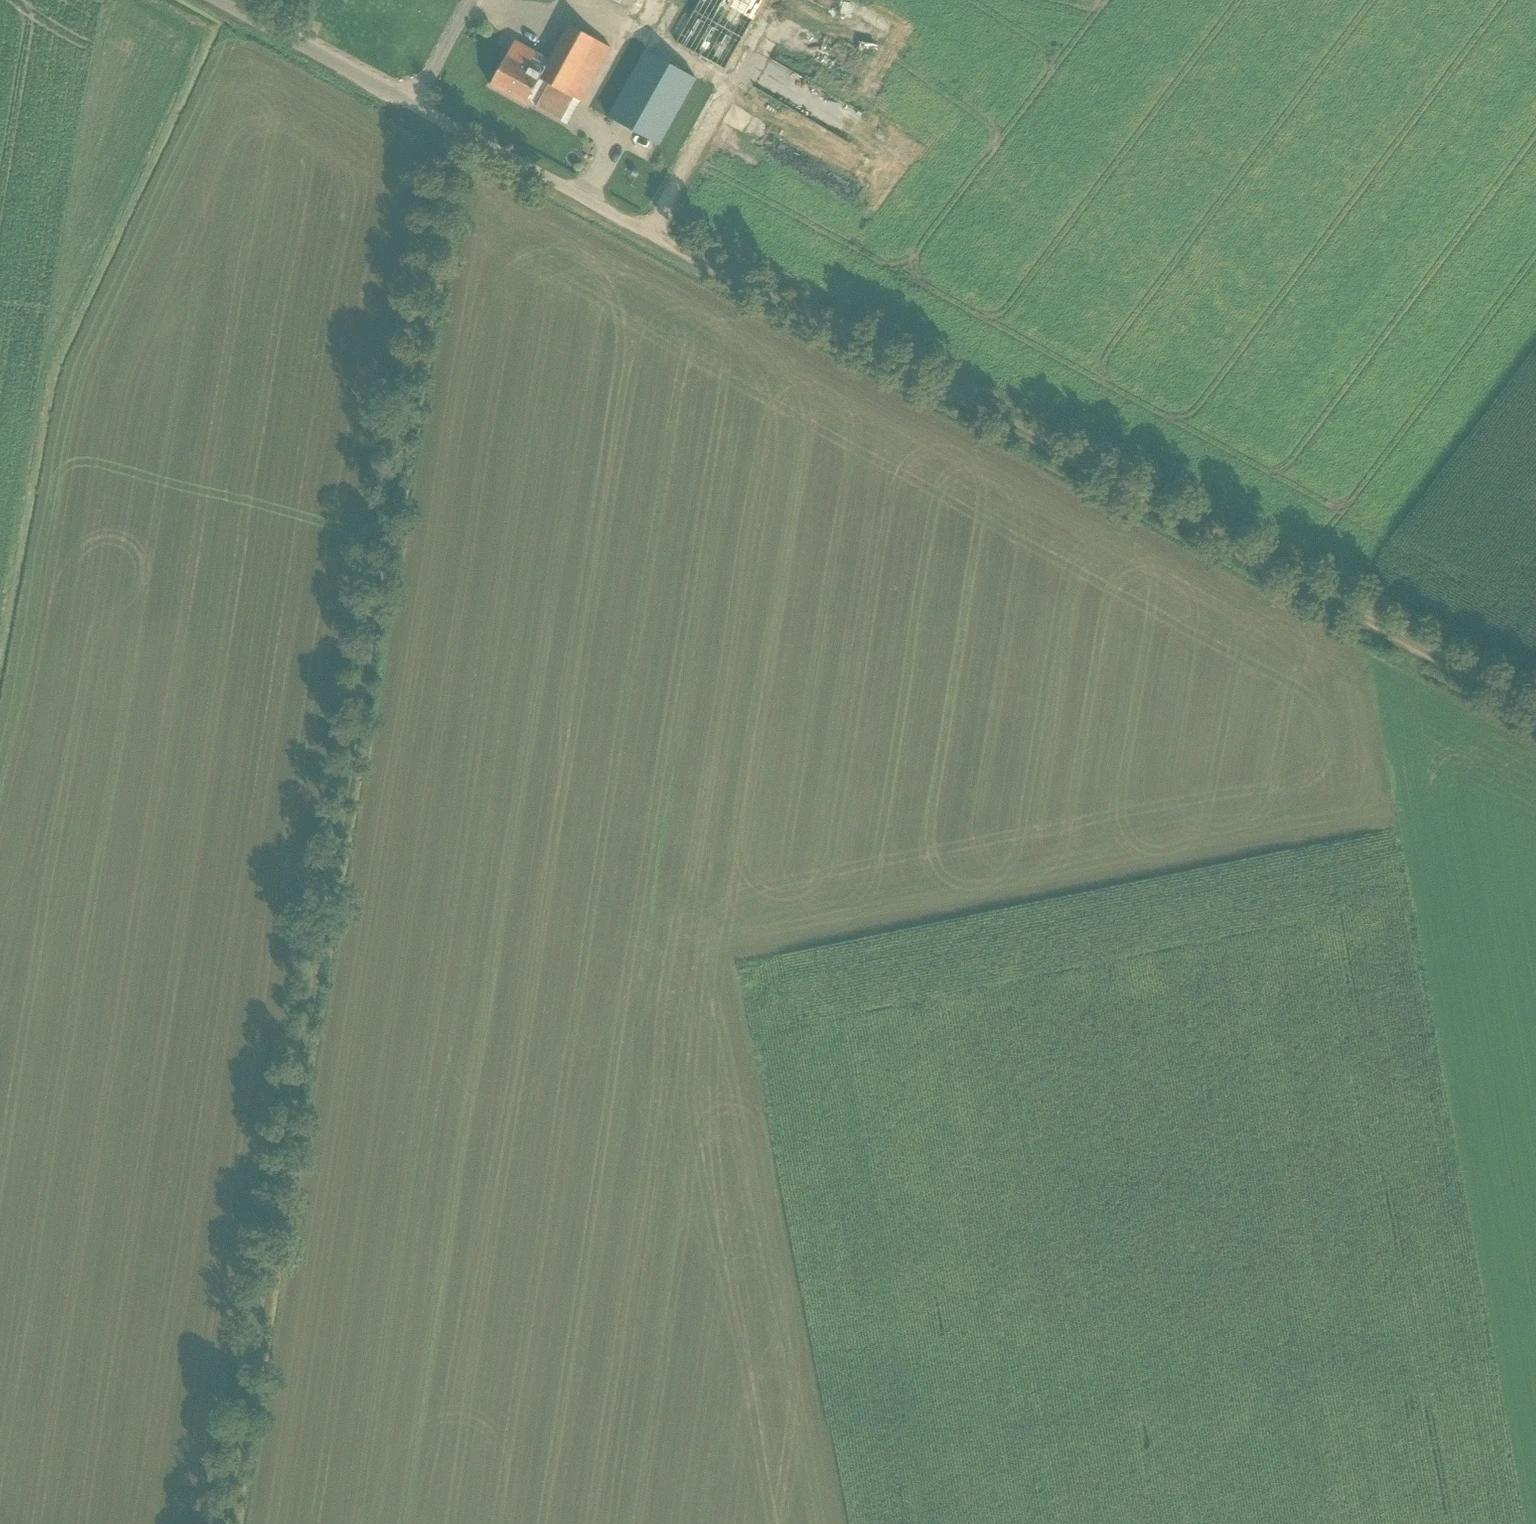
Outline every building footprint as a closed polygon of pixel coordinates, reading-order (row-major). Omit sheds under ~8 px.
[(764,0),(698,0),(676,41),(727,68),(764,0)] [(550,60),(515,41),(490,86),(526,105),(528,101),(537,106),(535,109),(555,121),(569,96),(580,102),(611,48),(569,25),(550,60)] [(627,42),(600,90),(590,107),(677,156),(713,90),(627,42)]
